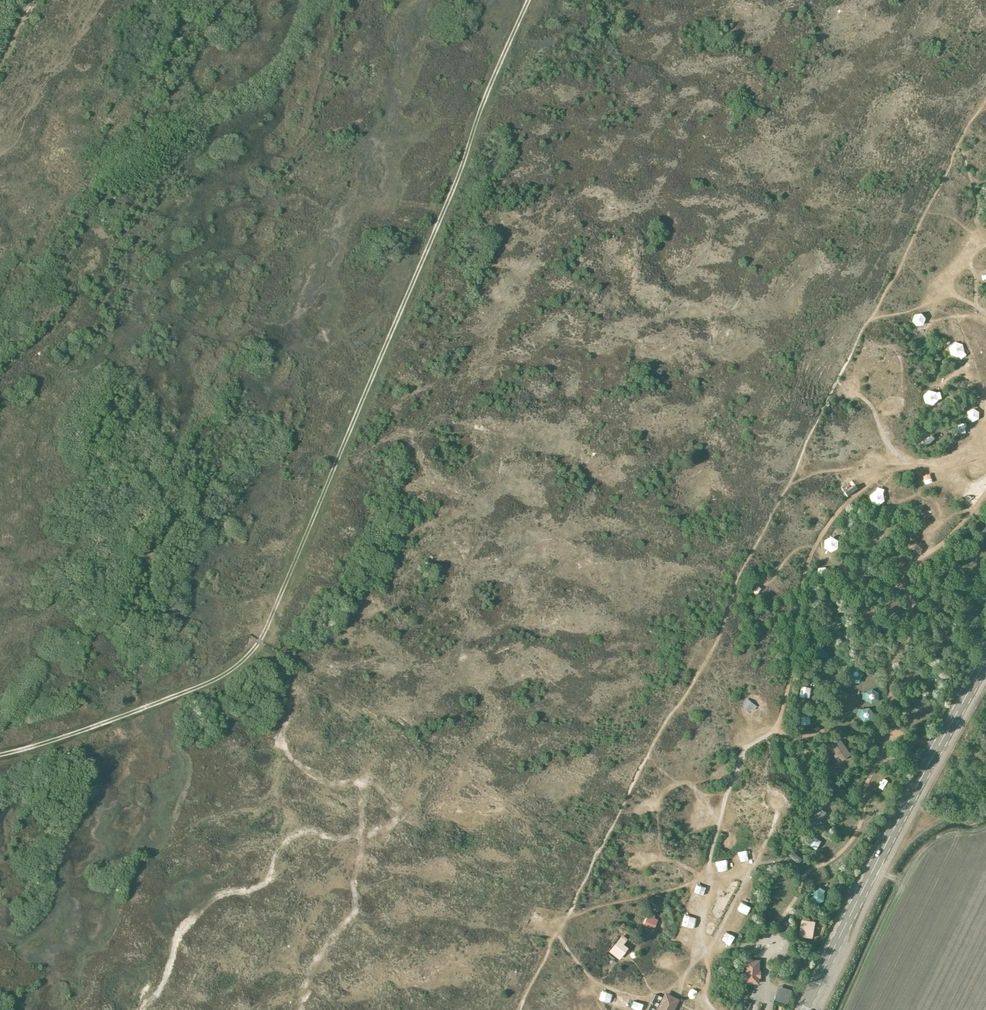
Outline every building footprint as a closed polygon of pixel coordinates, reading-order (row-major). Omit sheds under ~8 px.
[(843,761),(851,754),(841,739),(829,747),(836,758),(839,756),(843,761)] [(819,807),(811,819),(820,826),(823,823),(820,821),(826,812),(819,807)] [(647,915),(643,924),(653,929),(658,920),(647,915)] [(802,920),(799,936),(813,938),(815,921),(802,920)] [(618,940),(612,948),(622,957),(628,948),(618,940)] [(747,960),(745,982),(758,983),(759,961),(747,960)] [(675,1004),(673,1003),(675,999),(668,995),(665,1000),(663,998),(657,1009),(673,1009),(675,1004)]
